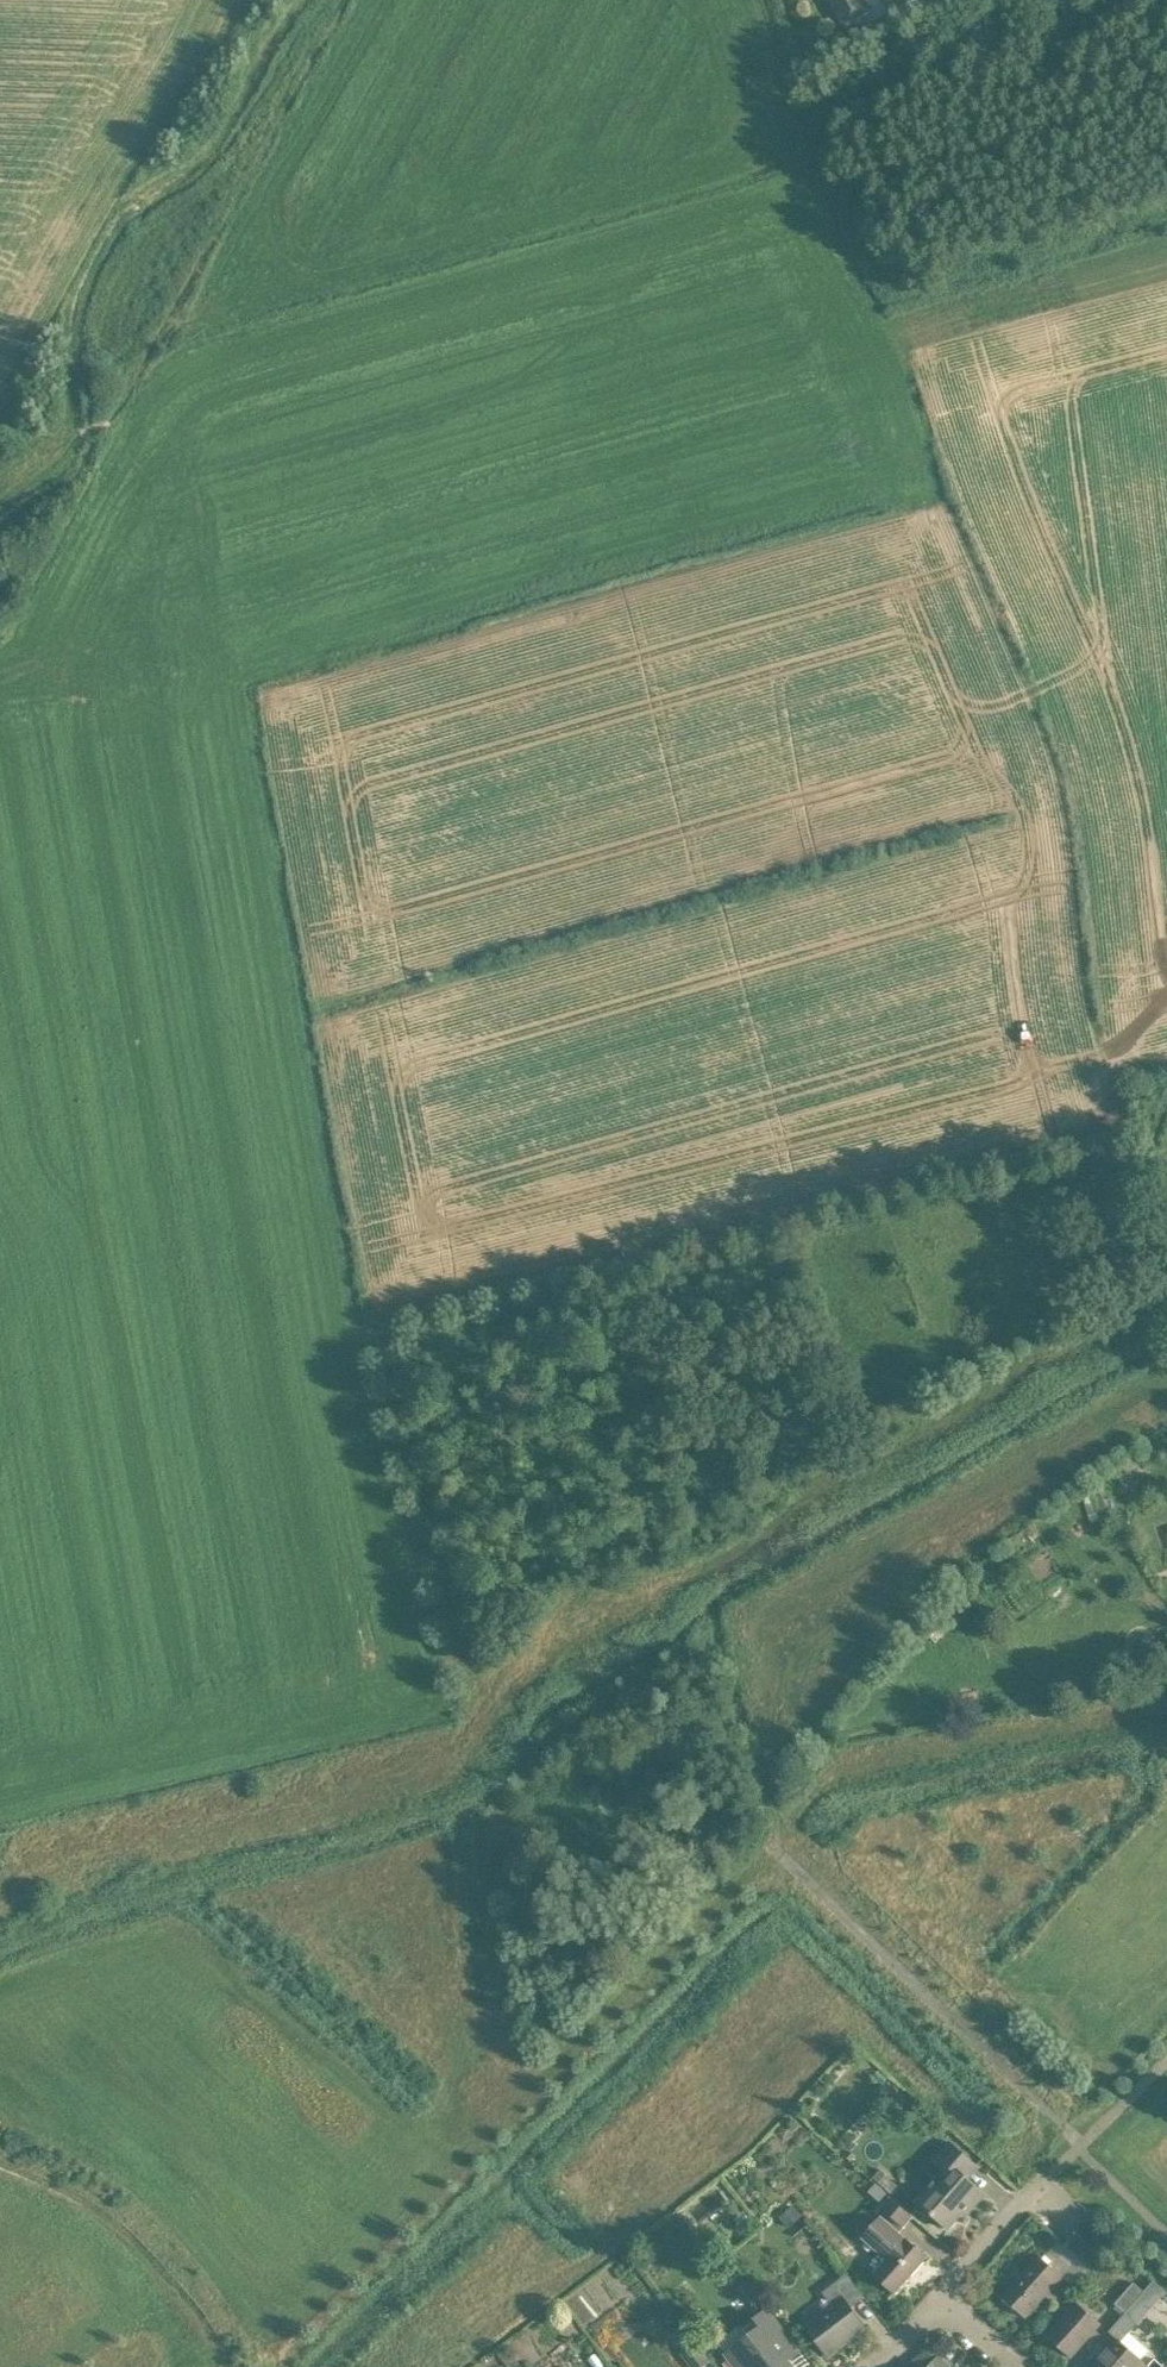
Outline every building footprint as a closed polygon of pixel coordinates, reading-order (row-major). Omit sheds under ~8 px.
[(845,26),(871,10),(865,0),(830,0),(845,26)] [(895,8),(903,21),(925,7),(937,0),(891,0),(895,8)] [(873,22),(851,35),(858,48),(881,34),(873,22)] [(1087,1680),(1076,1681),(1079,1694),(1079,1697),(1090,1695),(1100,1693),(1100,1690),(1098,1682),(1088,1684),(1087,1680)] [(938,2138),(945,2130),(931,2118),(924,2126),(938,2138)] [(917,2201),(930,2213),(948,2228),(970,2203),(974,2206),(985,2193),(967,2178),(978,2166),(951,2142),(933,2161),(944,2171),(917,2201)] [(881,2169),(874,2177),(879,2182),(886,2174),(887,2173),(881,2169)] [(877,2183),(869,2191),(880,2201),(887,2192),(877,2183)] [(872,2274),(878,2279),(896,2294),(929,2257),(900,2232),(913,2217),(890,2196),(876,2212),(881,2216),(861,2238),(885,2259),(872,2274)] [(789,2227),(803,2215),(795,2205),(780,2218),(789,2227)] [(1089,2268),(1102,2253),(1113,2240),(1088,2218),(1064,2245),(1082,2261),(1089,2268)] [(1039,2255),(1033,2263),(1003,2297),(1026,2317),(1045,2295),(1053,2301),(1070,2282),(1039,2255)] [(805,2326),(813,2336),(827,2355),(865,2326),(851,2307),(864,2297),(846,2274),(822,2292),(832,2306),(805,2326)] [(763,2296),(753,2283),(750,2279),(740,2287),(743,2290),(742,2291),(752,2305),(763,2296)] [(1126,2313),(1110,2331),(1119,2339),(1093,2366),(1148,2366),(1149,2366),(1141,2359),(1149,2350),(1129,2332),(1137,2322),(1139,2323),(1166,2292),(1154,2281),(1145,2291),(1126,2313)] [(1115,2303),(1126,2313),(1145,2291),(1134,2282),(1115,2303)] [(1071,2357),(1086,2339),(1101,2323),(1070,2296),(1060,2307),(1067,2314),(1048,2337),(1071,2357)] [(799,2351),(768,2310),(743,2329),(748,2337),(727,2353),(729,2357),(722,2362),(726,2366),(793,2366),(787,2360),(799,2351)] [(709,2362),(695,2343),(682,2353),(692,2366),(703,2366),(709,2362)] [(938,2355),(927,2366),(950,2366),(938,2355)]
